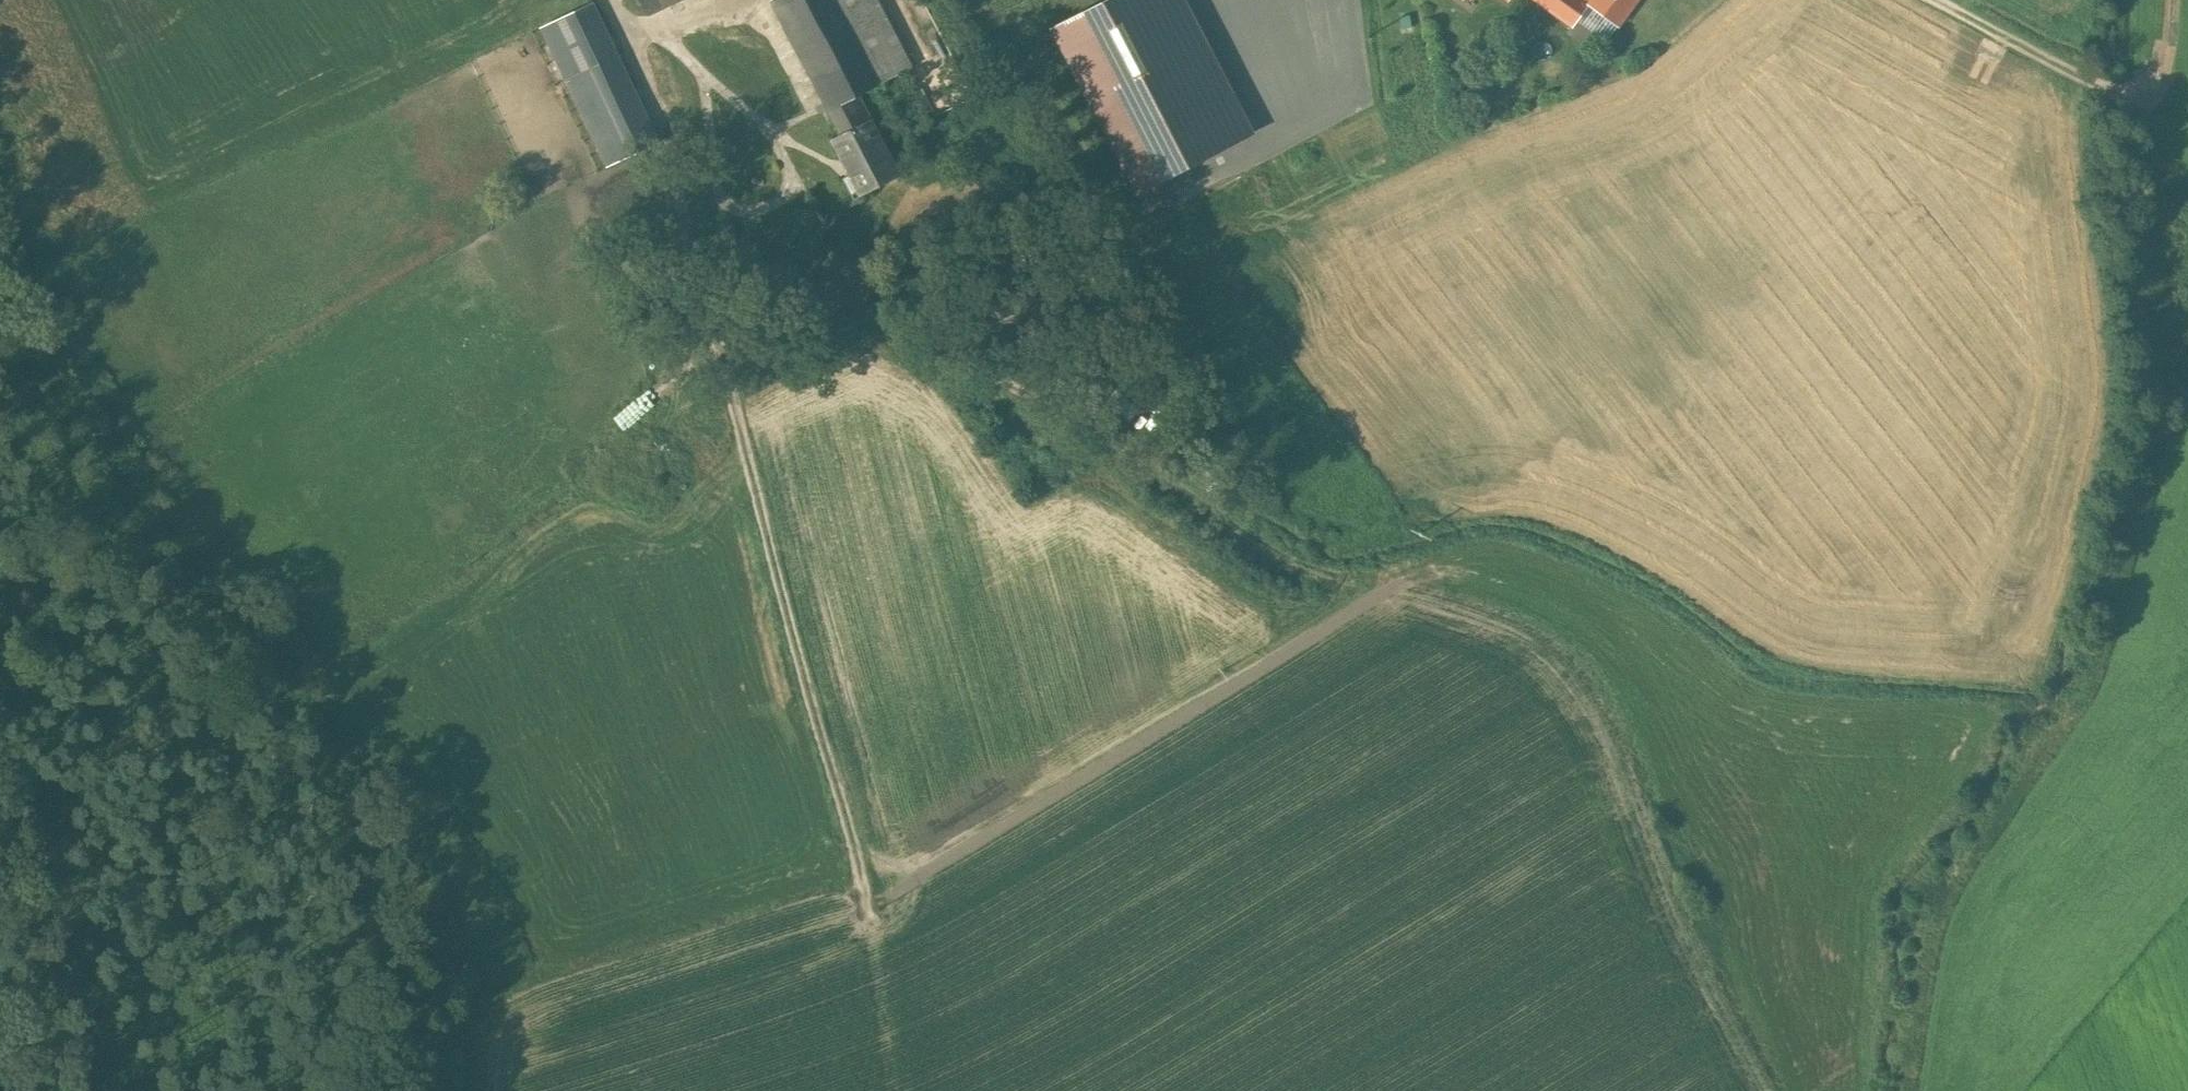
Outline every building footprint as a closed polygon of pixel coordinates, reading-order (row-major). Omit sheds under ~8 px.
[(646,13),(673,0),(640,0),(646,13)] [(839,0),(771,0),(770,0),(826,108),(852,97),(852,98),(859,94),(859,93),(881,82),(839,0)] [(875,0),(839,0),(881,82),(910,67),(875,0)] [(1052,28),(1136,192),(1252,133),(1184,0),(1106,0),(1052,28)] [(1571,25),(1587,3),(1589,0),(1536,0),(1571,25)] [(1587,3),(1617,25),(1635,0),(1589,0),(1587,3)] [(594,2),(539,29),(607,166),(662,140),(594,2)] [(897,174),(859,101),(855,103),(852,98),(852,97),(826,108),(839,134),(832,138),(850,174),(843,178),(853,197),(897,174)]
